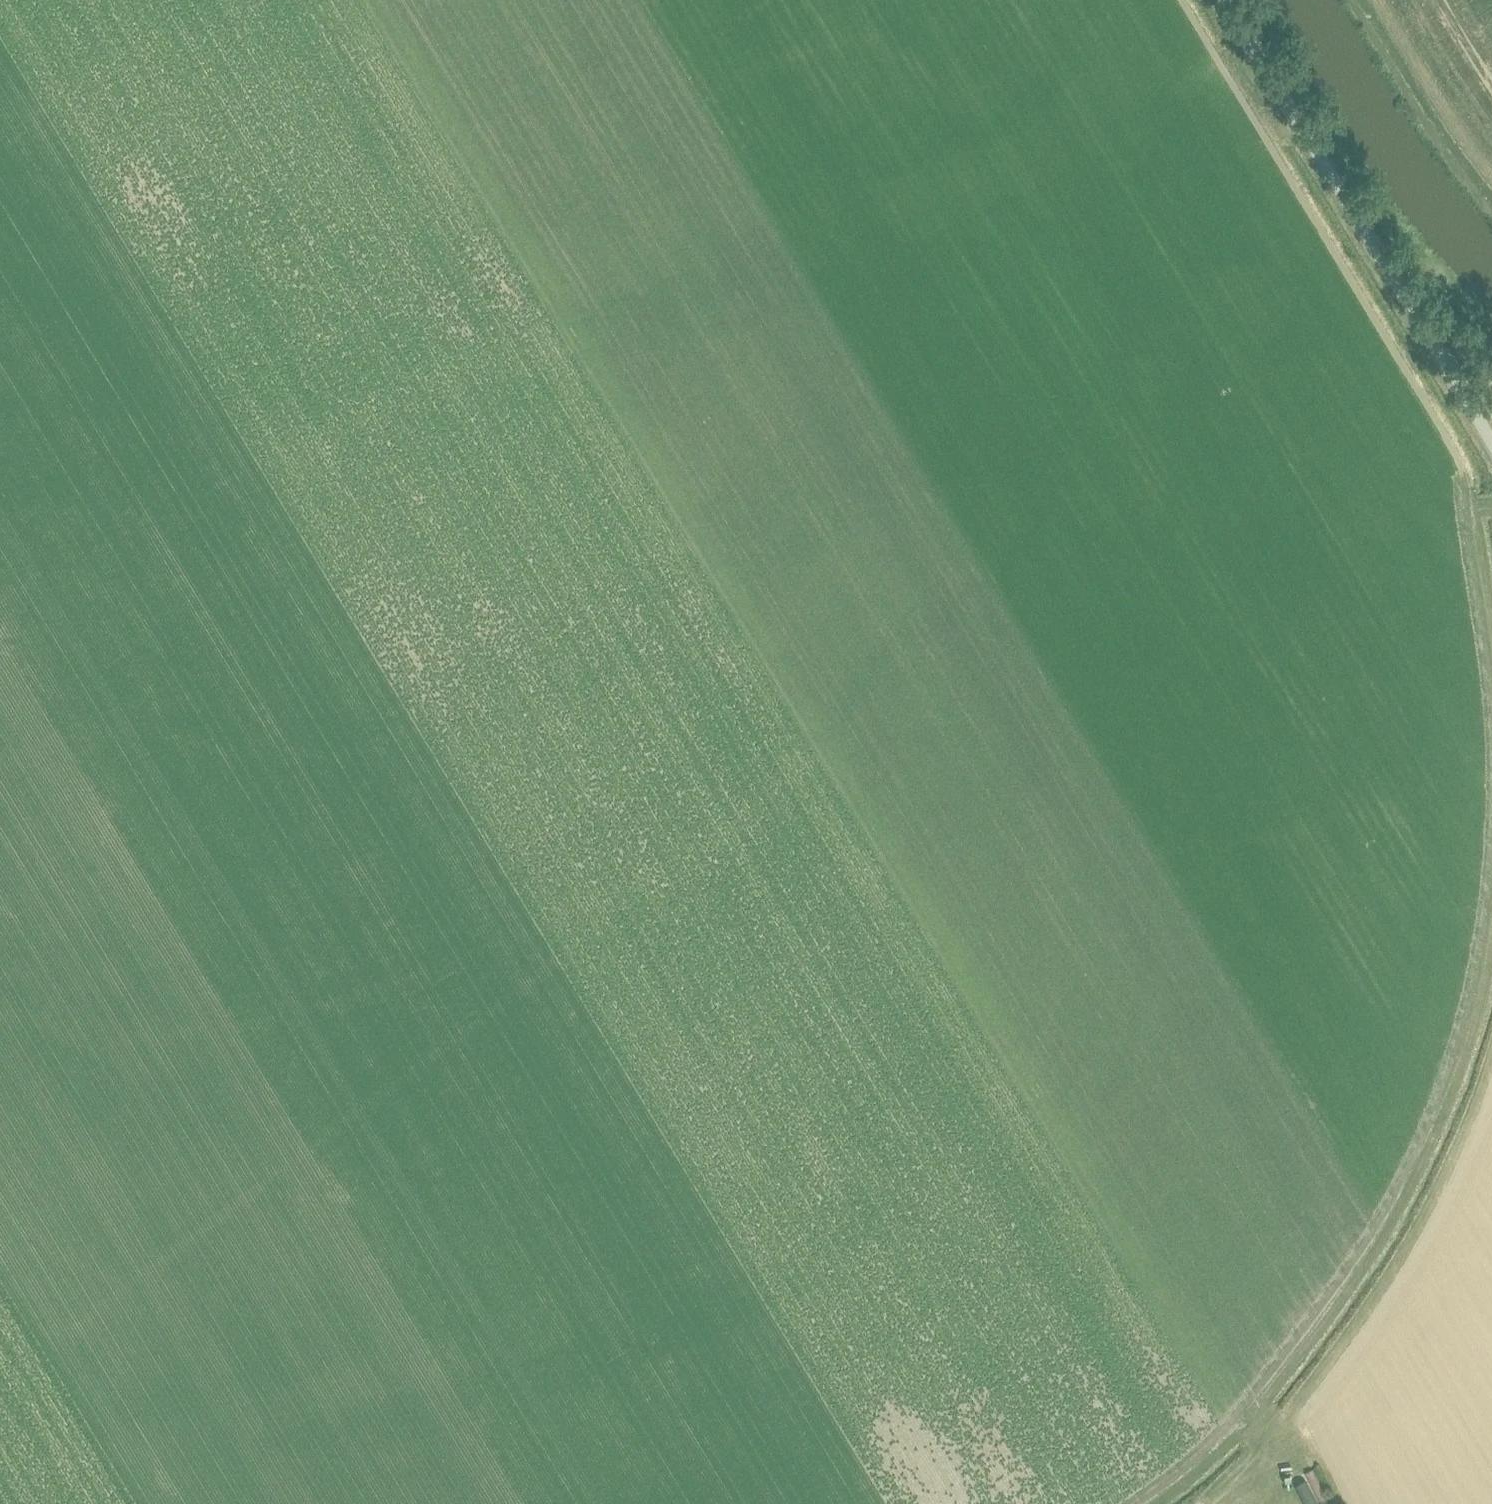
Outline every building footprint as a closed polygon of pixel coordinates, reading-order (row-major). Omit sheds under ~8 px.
[(1305,1475),(1320,1503),(1332,1503),(1314,1470),(1305,1475)] [(1295,1488),(1304,1503),(1317,1503),(1306,1482),(1295,1488)]
